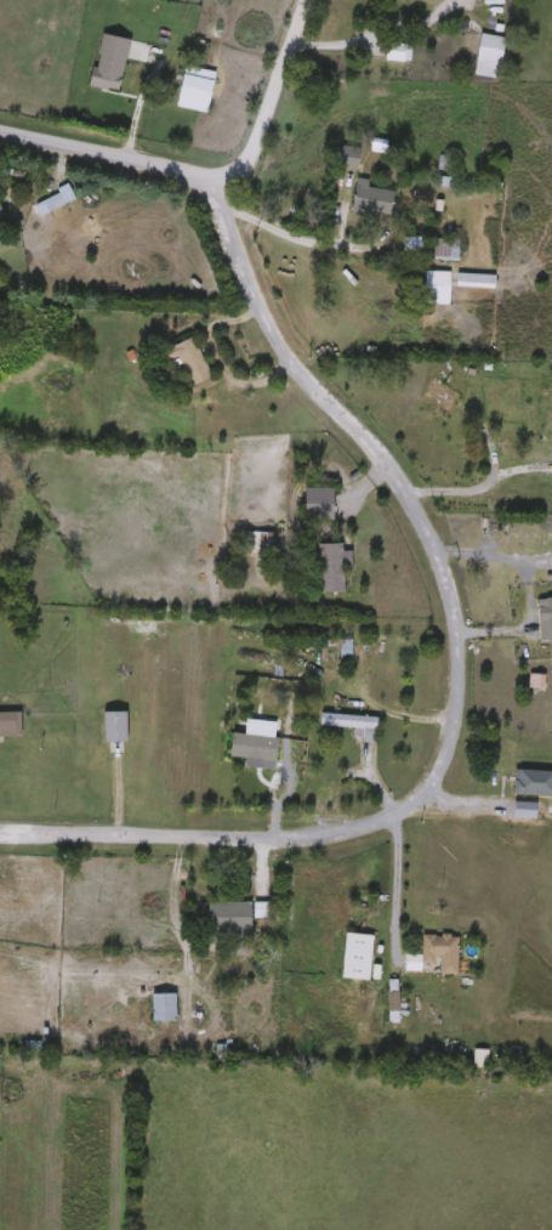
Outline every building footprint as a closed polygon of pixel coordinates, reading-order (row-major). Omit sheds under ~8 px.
[(388,18),(410,29),(426,0),(398,0),(388,18)] [(131,40),(121,91),(92,86),(102,34),(131,40)] [(506,38),(502,64),(477,61),(482,34),(506,38)] [(409,62),(386,59),(388,42),(411,45),(409,62)] [(210,113),(178,107),(186,66),(217,72),(210,113)] [(338,165),(340,146),(360,148),(358,168),(338,165)] [(369,187),(395,189),(392,217),(353,212),(357,178),(369,180),(369,187)] [(66,204),(50,211),(45,200),(59,193),(66,204)] [(434,261),(434,239),(460,239),(460,261),(434,261)] [(451,272),(451,305),(426,305),(426,272),(451,272)] [(459,287),(459,274),(495,274),(495,287),(459,287)] [(214,378),(193,386),(175,347),(195,338),(214,378)] [(462,396),(451,415),(421,397),(432,379),(462,396)] [(309,487),(338,487),(338,522),(309,522),(309,487)] [(274,532),(274,557),(244,557),(244,532),(274,532)] [(349,566),(346,566),(346,593),(321,593),(321,545),(349,545),(349,566)] [(342,662),(341,645),(351,644),(352,661),(342,662)] [(22,737),(0,737),(0,713),(22,713),(22,737)] [(106,741),(106,713),(129,713),(129,741),(106,741)] [(354,727),(320,725),(320,713),(379,715),(377,739),(353,739),(354,727)] [(514,770),(551,770),(551,793),(514,793),(514,770)] [(209,902),(255,902),(255,935),(209,935),(209,902)] [(345,977),(346,933),(374,934),(372,979),(345,977)] [(459,974),(440,974),(440,963),(422,963),(422,935),(459,935),(459,974)] [(153,1021),(153,992),(178,992),(178,1021),(153,1021)]
